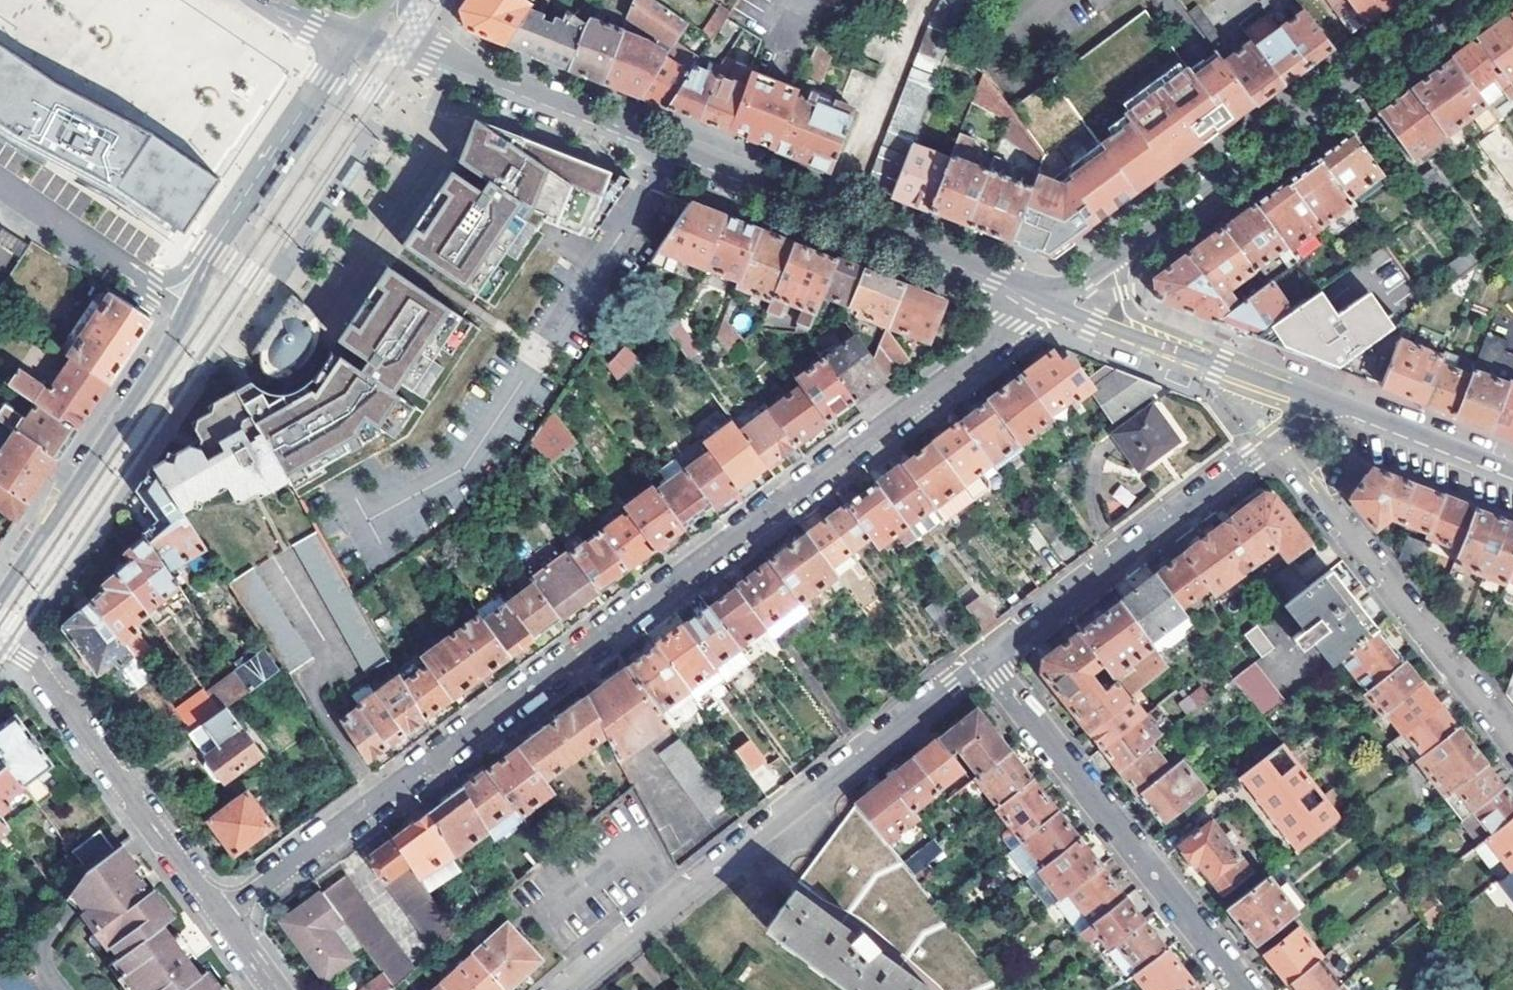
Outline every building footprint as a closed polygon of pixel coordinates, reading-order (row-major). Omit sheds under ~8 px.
[(464,30),(494,42),(503,45),(530,7),(521,0),(466,0),(458,12),(462,22),(464,30)] [(601,83),(610,87),(628,94),(637,98),(663,59),(685,24),(651,0),(632,0),(625,19),(650,34),(647,41),(640,39),(642,36),(636,33),(635,37),(620,31),(601,83)] [(911,144),(932,89),(947,50),(959,21),(976,0),(940,0),(867,187),(890,196),(911,144)] [(1349,35),(1363,24),(1345,0),(1324,0),(1349,35)] [(1363,24),(1380,12),(1396,0),(1345,0),(1363,24)] [(702,30),(712,37),(730,12),(720,5),(702,30)] [(1185,15),(1210,49),(1220,42),(1195,7),(1185,15)] [(528,11),(503,45),(522,53),(567,70),(584,25),(566,13),(562,22),(553,20),(551,25),(542,22),(544,16),(528,11)] [(1149,12),(1054,82),(1136,193),(1215,135),(1254,107),(1222,64),(1213,53),(1192,69),(1149,12)] [(1272,12),(1245,30),(1253,43),(1280,25),(1272,12)] [(1331,49),(1303,12),(1279,30),(1306,67),(1313,62),(1331,49)] [(1509,17),(1484,35),(1477,41),(1507,80),(1512,76),(1512,22),(1509,17)] [(584,25),(567,70),(574,73),(601,83),(620,31),(588,20),(584,25)] [(726,20),(704,52),(718,58),(735,26),(726,20)] [(1306,67),(1279,30),(1255,48),(1282,85),(1300,72),(1306,67)] [(799,90),(775,151),(785,155),(831,173),(855,111),(839,104),(841,98),(816,89),(832,46),(819,40),(799,90)] [(1507,80),(1477,41),(1455,56),(1451,60),(1478,96),(1482,93),(1478,88),(1492,78),(1500,91),(1509,84),(1507,80)] [(1255,48),(1251,42),(1222,64),(1254,107),(1260,102),(1282,85),(1255,48)] [(19,135),(118,186),(185,233),(221,179),(154,133),(55,82),(0,45),(0,122),(19,135)] [(932,89),(972,102),(982,77),(947,50),(932,89)] [(663,59),(637,98),(645,101),(667,109),(688,77),(663,59)] [(1451,60),(1421,82),(1411,90),(1445,136),(1472,116),(1484,133),(1476,138),(1484,149),(1479,153),(1495,176),(1512,163),(1512,145),(1478,96),(1451,60)] [(688,77),(667,109),(693,119),(699,121),(716,76),(694,67),(688,77)] [(799,90),(749,70),(743,86),(727,132),(757,144),(775,151),(799,90)] [(743,86),(716,76),(699,121),(722,130),(727,132),(743,86)] [(972,102),(1008,120),(1010,115),(982,77),(972,102)] [(1062,183),(1092,226),(1101,220),(1136,193),(1054,82),(1011,115),(1062,183)] [(1445,136),(1411,90),(1378,114),(1411,161),(1445,136)] [(429,208),(403,246),(478,296),(496,308),(546,233),(539,229),(545,219),(594,238),(632,180),(477,120),(469,141),(461,161),(469,167),(466,172),(463,177),(454,171),(429,208)] [(950,159),(930,212),(961,224),(967,226),(988,171),(962,160),(970,151),(975,139),(960,133),(950,159)] [(1380,173),(1351,133),(1317,158),(1346,198),(1380,173)] [(911,144),(890,196),(898,199),(930,212),(950,159),(911,144)] [(988,171),(967,226),(989,235),(1008,242),(1035,173),(1025,168),(1019,183),(1000,175),(1006,161),(994,156),(988,171)] [(1346,198),(1317,158),(1291,177),(1285,182),(1317,226),(1349,203),(1346,198)] [(1432,169),(1415,182),(1431,203),(1448,191),(1432,169)] [(1008,242),(1049,258),(1077,237),(1092,226),(1062,183),(1035,173),(1008,242)] [(1346,198),(1349,203),(1353,208),(1365,199),(1368,203),(1390,186),(1380,173),(1346,198)] [(1317,226),(1285,182),(1279,186),(1253,205),(1285,249),(1317,226)] [(689,202),(649,263),(672,272),(678,258),(703,268),(722,216),(714,212),(689,202)] [(1285,249),(1253,205),(1237,217),(1221,229),(1253,272),(1276,255),(1285,266),(1293,261),(1285,249)] [(1512,228),(1512,205),(1502,213),(1512,228)] [(722,216),(703,268),(738,281),(758,229),(750,226),(722,216)] [(2,228),(0,231),(0,239),(13,248),(10,251),(19,256),(27,244),(2,228)] [(738,281),(735,287),(770,302),(793,243),(766,233),(758,229),(738,281)] [(1253,272),(1221,229),(1204,241),(1185,256),(1228,314),(1238,307),(1226,291),(1253,272)] [(770,302),(766,313),(777,318),(783,303),(800,310),(795,325),(807,329),(820,296),(834,259),(814,252),(793,243),(770,302)] [(396,256),(389,267),(463,318),(470,308),(478,296),(403,246),(396,256)] [(1443,273),(1453,286),(1478,267),(1469,254),(1443,273)] [(1228,314),(1185,256),(1178,261),(1152,280),(1154,288),(1156,299),(1216,323),(1228,314)] [(856,268),(834,259),(820,296),(848,307),(862,271),(856,268)] [(254,397),(245,403),(289,480),(300,499),(408,438),(481,330),(463,318),(389,267),(381,279),(338,341),(347,347),(341,355),(316,392),(313,390),(289,403),(285,395),(270,403),(264,392),(254,397)] [(853,309),(852,313),(885,326),(902,285),(870,274),(862,271),(848,307),(853,309)] [(1228,314),(1216,323),(1245,334),(1254,338),(1290,312),(1278,296),(1270,284),(1238,307),(1228,314)] [(885,326),(927,343),(943,302),(902,285),(885,326)] [(1290,312),(1254,338),(1310,359),(1378,310),(1367,294),(1335,318),(1318,293),(1290,312)] [(292,296),(254,354),(264,372),(274,380),(283,378),(289,376),(293,374),(300,369),(306,364),(311,357),(313,353),(316,347),(317,342),(318,334),(318,328),(308,308),(292,296)] [(123,304),(113,298),(71,361),(108,387),(130,355),(152,323),(141,316),(123,304)] [(1378,310),(1310,359),(1338,370),(1393,330),(1378,310)] [(744,343),(724,317),(715,339),(728,355),(744,343)] [(699,350),(676,318),(665,330),(687,360),(699,350)] [(908,362),(884,329),(870,360),(885,379),(908,362)] [(1473,373),(1492,380),(1507,342),(1488,335),(1473,373)] [(870,360),(853,337),(822,361),(853,403),(880,383),(885,379),(870,360)] [(1390,364),(1381,387),(1418,401),(1425,404),(1440,366),(1443,358),(1399,341),(1390,364)] [(597,343),(592,351),(602,364),(616,383),(634,363),(622,351),(613,360),(597,343)] [(1078,400),(1093,388),(1078,367),(1069,373),(1054,353),(1022,376),(1051,415),(1076,396),(1078,400)] [(1382,360),(1372,384),(1381,387),(1390,364),(1382,360)] [(108,387),(71,361),(52,393),(19,371),(12,380),(8,378),(5,382),(38,405),(78,432),(104,394),(108,387)] [(822,361),(796,381),(801,388),(827,422),(853,403),(822,361)] [(1440,366),(1425,404),(1434,407),(1457,416),(1471,378),(1440,366)] [(1116,419),(1162,386),(1127,372),(1119,370),(1093,388),(1116,419)] [(1492,380),(1473,373),(1471,378),(1457,416),(1482,426),(1491,429),(1508,386),(1492,380)] [(1053,418),(1051,415),(1022,376),(990,400),(1021,442),(1053,418)] [(1491,429),(1507,435),(1512,437),(1512,385),(1509,383),(1508,386),(1491,429)] [(801,388),(770,412),(795,446),(827,422),(801,388)] [(166,459),(153,466),(183,512),(194,506),(196,497),(204,500),(218,492),(220,484),(228,486),(236,498),(243,500),(264,487),(272,491),(289,480),(245,403),(238,390),(214,403),(212,411),(197,419),(195,428),(200,439),(198,451),(189,446),(177,452),(175,462),(166,459)] [(1022,444),(1021,442),(990,400),(961,421),(994,465),(1022,444)] [(0,413),(0,421),(18,434),(59,461),(62,456),(78,432),(38,405),(27,421),(5,406),(0,413)] [(1154,406),(1113,436),(1141,472),(1181,443),(1154,406)] [(770,412),(742,434),(766,467),(795,446),(770,412)] [(575,446),(550,413),(531,443),(539,453),(549,467),(575,446)] [(961,421),(933,442),(976,499),(1003,478),(961,421)] [(742,434),(734,423),(701,446),(707,454),(734,490),(766,467),(742,434)] [(18,434),(0,460),(0,486),(28,506),(33,499),(45,482),(59,461),(18,434)] [(200,439),(189,446),(198,451),(200,439)] [(933,442),(904,463),(937,507),(947,520),(976,499),(933,442)] [(526,451),(532,461),(539,453),(531,443),(526,451)] [(168,450),(166,459),(175,462),(177,452),(168,450)] [(734,490),(707,454),(683,472),(711,507),(734,490)] [(656,473),(662,482),(681,470),(675,461),(656,473)] [(877,484),(909,527),(937,507),(904,463),(877,484)] [(159,522),(142,535),(144,539),(170,573),(206,548),(183,512),(153,466),(137,491),(159,522)] [(1351,499),(1375,529),(1390,518),(1397,520),(1411,482),(1402,479),(1378,469),(1368,475),(1354,495),(1351,499)] [(711,507),(683,472),(655,492),(683,528),(711,507)] [(510,474),(504,483),(510,491),(516,482),(510,474)] [(1411,482),(1397,520),(1426,531),(1439,493),(1417,484),(1411,482)] [(228,486),(220,484),(218,492),(227,495),(228,486)] [(872,537),(881,548),(909,527),(877,484),(848,505),(872,537)] [(17,524),(28,506),(0,486),(0,512),(17,524)] [(652,488),(624,509),(626,513),(654,549),(683,528),(655,492),(652,488)] [(1439,493),(1426,531),(1425,536),(1458,550),(1473,507),(1464,503),(1439,493)] [(1272,496),(1262,495),(1223,524),(1255,564),(1277,547),(1286,559),(1309,541),(1272,496)] [(204,500),(196,497),(194,506),(202,508),(204,500)] [(848,505),(827,520),(851,552),(872,537),(848,505)] [(1458,550),(1453,563),(1504,584),(1506,577),(1512,557),(1512,522),(1504,518),(1473,507),(1458,550)] [(1062,534),(1047,512),(1035,521),(1050,543),(1062,534)] [(626,513),(599,533),(625,569),(654,549),(626,513)] [(827,520),(807,535),(832,567),(851,552),(827,520)] [(312,521),(287,535),(365,673),(390,660),(312,521)] [(1023,529),(1037,550),(1048,542),(1050,543),(1035,521),(1023,529)] [(1255,564),(1223,524),(1183,554),(1209,587),(1215,595),(1255,564)] [(576,537),(564,545),(568,551),(598,590),(625,569),(599,533),(582,546),(576,537)] [(1073,544),(1080,555),(1092,545),(1085,534),(1073,544)] [(770,562),(801,603),(838,575),(832,567),(807,535),(770,562)] [(1408,538),(1400,561),(1411,575),(1423,542),(1408,538)] [(130,561),(115,573),(115,574),(146,612),(155,606),(161,613),(170,606),(177,616),(192,606),(170,573),(144,539),(126,553),(126,555),(130,561)] [(598,590),(568,551),(529,581),(532,585),(558,619),(598,590)] [(1209,587),(1183,554),(1154,576),(1179,608),(1209,587)] [(770,562),(736,588),(766,628),(781,648),(793,640),(778,619),(801,603),(770,562)] [(1267,581),(1285,605),(1308,587),(1289,563),(1267,581)] [(251,565),(227,580),(287,672),(309,656),(251,565)] [(1360,608),(1331,571),(1321,578),(1308,587),(1285,605),(1303,629),(1292,637),(1303,649),(1313,641),(1331,664),(1339,658),(1366,636),(1377,628),(1360,608)] [(148,614),(146,612),(115,574),(101,585),(105,592),(92,602),(138,662),(151,651),(138,632),(139,629),(136,623),(148,614)] [(1151,642),(1162,633),(1185,616),(1179,608),(1154,576),(1119,602),(1151,642)] [(532,585),(506,604),(532,639),(558,619),(532,585)] [(736,588),(709,608),(740,648),(766,628),(736,588)] [(965,606),(982,629),(997,618),(980,595),(965,606)] [(922,609),(939,631),(951,622),(935,599),(922,609)] [(92,602),(60,626),(96,675),(105,670),(127,697),(151,679),(138,662),(92,602)] [(1105,663),(1115,675),(1129,664),(1134,669),(1158,651),(1151,642),(1119,602),(1080,632),(1105,663)] [(506,604),(482,622),(508,656),(532,639),(506,604)] [(718,670),(726,682),(750,663),(740,648),(709,608),(685,625),(718,670)] [(482,622),(477,616),(449,637),(479,678),(508,656),(482,622)] [(1192,625),(1185,616),(1162,633),(1170,642),(1192,625)] [(657,646),(690,691),(718,670),(685,625),(657,646)] [(1246,636),(1263,657),(1276,648),(1259,626),(1246,636)] [(1339,658),(1365,691),(1403,662),(1377,628),(1366,636),(1339,658)] [(1042,673),(1087,730),(1132,697),(1119,680),(1108,689),(1094,671),(1105,663),(1080,632),(1043,659),(1042,673)] [(449,637),(422,658),(427,666),(451,698),(479,678),(449,637)] [(657,646),(628,667),(661,713),(690,691),(657,646)] [(239,670),(235,673),(248,692),(279,668),(266,650),(250,661),(247,656),(236,665),(239,670)] [(1170,667),(1158,651),(1134,669),(1129,664),(1115,675),(1119,680),(1132,697),(1170,667)] [(1235,680),(1264,717),(1293,695),(1263,657),(1235,680)] [(1363,693),(1379,714),(1385,710),(1420,683),(1403,662),(1365,691),(1363,693)] [(404,684),(424,718),(451,698),(427,666),(404,684)] [(608,736),(620,761),(669,724),(661,713),(628,667),(588,696),(608,736)] [(248,692),(235,673),(206,694),(220,712),(224,709),(248,692)] [(1505,695),(1512,705),(1512,673),(1505,695)] [(404,684),(399,675),(375,692),(405,733),(424,718),(404,684)] [(1385,710),(1402,732),(1404,730),(1438,704),(1420,683),(1385,710)] [(1211,699),(1203,689),(1193,697),(1201,706),(1211,699)] [(203,690),(175,710),(192,733),(220,712),(206,694),(203,690)] [(405,733),(375,692),(356,706),(386,747),(405,733)] [(553,723),(579,757),(608,736),(588,696),(553,723)] [(1087,730),(1101,747),(1138,720),(1146,713),(1132,697),(1087,730)] [(1184,704),(1191,713),(1201,706),(1193,697),(1184,704)] [(342,721),(367,760),(386,747),(356,706),(352,701),(345,706),(349,715),(342,721)] [(1404,730),(1423,754),(1457,729),(1438,704),(1404,730)] [(224,709),(220,712),(192,733),(186,738),(216,780),(226,781),(242,768),(249,777),(266,764),(224,709)] [(974,709),(938,736),(950,752),(957,746),(980,774),(1009,751),(1001,742),(974,709)] [(0,727),(0,754),(24,787),(38,805),(51,796),(37,777),(52,766),(15,716),(0,727)] [(1153,743),(1155,741),(1138,720),(1101,747),(1119,770),(1153,743)] [(519,747),(545,782),(579,757),(553,723),(519,747)] [(1280,723),(1273,728),(1279,735),(1285,730),(1280,723)] [(1418,759),(1446,795),(1485,764),(1457,729),(1423,754),(1418,759)] [(938,789),(963,770),(950,752),(938,736),(912,757),(938,789)] [(680,740),(660,755),(708,819),(728,803),(680,740)] [(767,760),(751,740),(739,749),(755,769),(767,760)] [(1283,740),(1238,775),(1298,852),(1317,836),(1333,823),(1342,816),(1337,809),(1323,793),(1304,768),(1289,749),(1283,740)] [(1314,761),(1299,741),(1289,749),(1304,768),(1314,761)] [(1153,743),(1119,770),(1138,794),(1171,767),(1164,758),(1153,743)] [(1181,745),(1164,758),(1171,767),(1181,759),(1188,754),(1181,745)] [(514,810),(520,818),(553,793),(545,782),(519,747),(486,772),(514,810)] [(980,774),(964,785),(974,797),(984,788),(1000,806),(1032,780),(1009,751),(980,774)] [(13,806),(8,800),(24,787),(0,754),(0,817),(13,806)] [(938,789),(912,757),(896,770),(893,766),(884,772),(887,778),(914,811),(939,791),(938,789)] [(1138,794),(1162,824),(1205,789),(1181,759),(1171,767),(1138,794)] [(1443,797),(1463,820),(1474,811),(1504,788),(1485,764),(1446,795),(1443,797)] [(486,772),(463,789),(486,830),(514,810),(486,772)] [(914,811),(887,778),(856,802),(889,842),(919,817),(914,811)] [(1056,811),(1032,780),(1000,806),(998,808),(1021,838),(1056,811)] [(1345,802),(1332,785),(1323,793),(1337,809),(1345,802)] [(1493,834),(1512,818),(1512,799),(1504,788),(1474,811),(1493,834)] [(428,816),(452,861),(488,834),(463,789),(428,816)] [(208,819),(234,854),(272,827),(246,792),(208,819)] [(794,888),(825,911),(823,914),(855,937),(863,931),(870,939),(877,947),(870,950),(902,972),(905,970),(931,989),(1009,989),(922,883),(914,873),(905,863),(889,842),(856,802),(794,888)] [(1056,811),(1021,838),(1043,867),(1078,839),(1056,811)] [(394,840),(431,896),(462,873),(452,861),(428,816),(394,840)] [(9,829),(0,818),(0,836),(9,829)] [(1489,867),(1502,857),(1512,871),(1512,818),(1493,834),(1475,848),(1489,867)] [(1212,819),(1179,845),(1192,862),(1194,859),(1209,880),(1212,878),(1225,896),(1254,873),(1212,819)] [(1317,836),(1325,845),(1341,832),(1333,823),(1317,836)] [(73,852),(88,872),(116,851),(101,831),(73,852)] [(945,849),(936,838),(905,863),(914,873),(927,863),(945,849)] [(1043,867),(1038,871),(1060,898),(1066,893),(1100,866),(1078,839),(1043,867)] [(431,896),(394,840),(369,859),(437,952),(456,934),(431,896)] [(1009,852),(1023,877),(1038,869),(1023,844),(1009,852)] [(207,971),(202,975),(189,958),(179,944),(174,937),(165,926),(170,922),(171,911),(161,898),(157,902),(150,893),(151,891),(143,880),(141,881),(135,872),(130,866),(134,862),(122,846),(116,851),(88,872),(80,883),(92,900),(94,903),(119,936),(128,950),(123,953),(137,973),(132,976),(138,983),(129,989),(221,989),(207,971)] [(146,878),(134,862),(130,866),(135,872),(141,881),(143,880),(146,878)] [(922,883),(936,872),(927,863),(914,873),(922,883)] [(1100,866),(1066,893),(1081,912),(1074,918),(1084,931),(1125,898),(1100,866)] [(384,974),(395,989),(416,971),(345,876),(324,893),(344,921),(384,974)] [(1266,877),(1227,908),(1255,943),(1290,916),(1295,912),(1266,877)] [(80,883),(72,893),(89,903),(92,900),(80,883)] [(1400,889),(1408,900),(1415,894),(1408,883),(1400,889)] [(794,888),(765,927),(852,989),(931,989),(905,970),(902,972),(870,950),(877,947),(870,939),(863,931),(855,937),(823,914),(825,911),(794,888)] [(155,889),(151,891),(150,893),(157,902),(161,898),(155,889)] [(469,898),(481,913),(488,908),(476,892),(469,898)] [(283,923),(325,980),(352,960),(331,931),(344,921),(324,893),(283,923)] [(1424,919),(1430,927),(1445,914),(1431,895),(1415,908),(1424,919)] [(1084,931),(1082,932),(1090,940),(1097,933),(1108,947),(1143,920),(1125,898),(1084,931)] [(119,936),(94,903),(88,908),(113,941),(119,936)] [(1322,955),(1290,916),(1255,943),(1286,983),(1318,958),(1322,955)] [(1414,926),(1440,958),(1448,952),(1430,927),(1424,919),(1414,926)] [(1143,920),(1108,947),(1132,977),(1135,975),(1167,949),(1143,920)] [(537,958),(506,922),(474,954),(506,989),(537,958)] [(179,933),(174,937),(179,944),(189,958),(195,954),(179,933)] [(1318,958),(1340,985),(1354,974),(1332,947),(1322,955),(1318,958)] [(1135,975),(1147,989),(1180,989),(1191,981),(1167,949),(1135,975)] [(137,973),(123,953),(118,957),(132,976),(137,973)] [(446,989),(504,989),(506,989),(474,954),(441,985),(446,989)] [(1456,962),(1463,970),(1472,963),(1464,955),(1456,962)] [(1318,958),(1286,983),(1292,989),(1333,989),(1340,985),(1318,958)] [(384,974),(363,989),(395,989),(384,974)] [(1191,981),(1180,989),(1199,989),(1191,981)]
